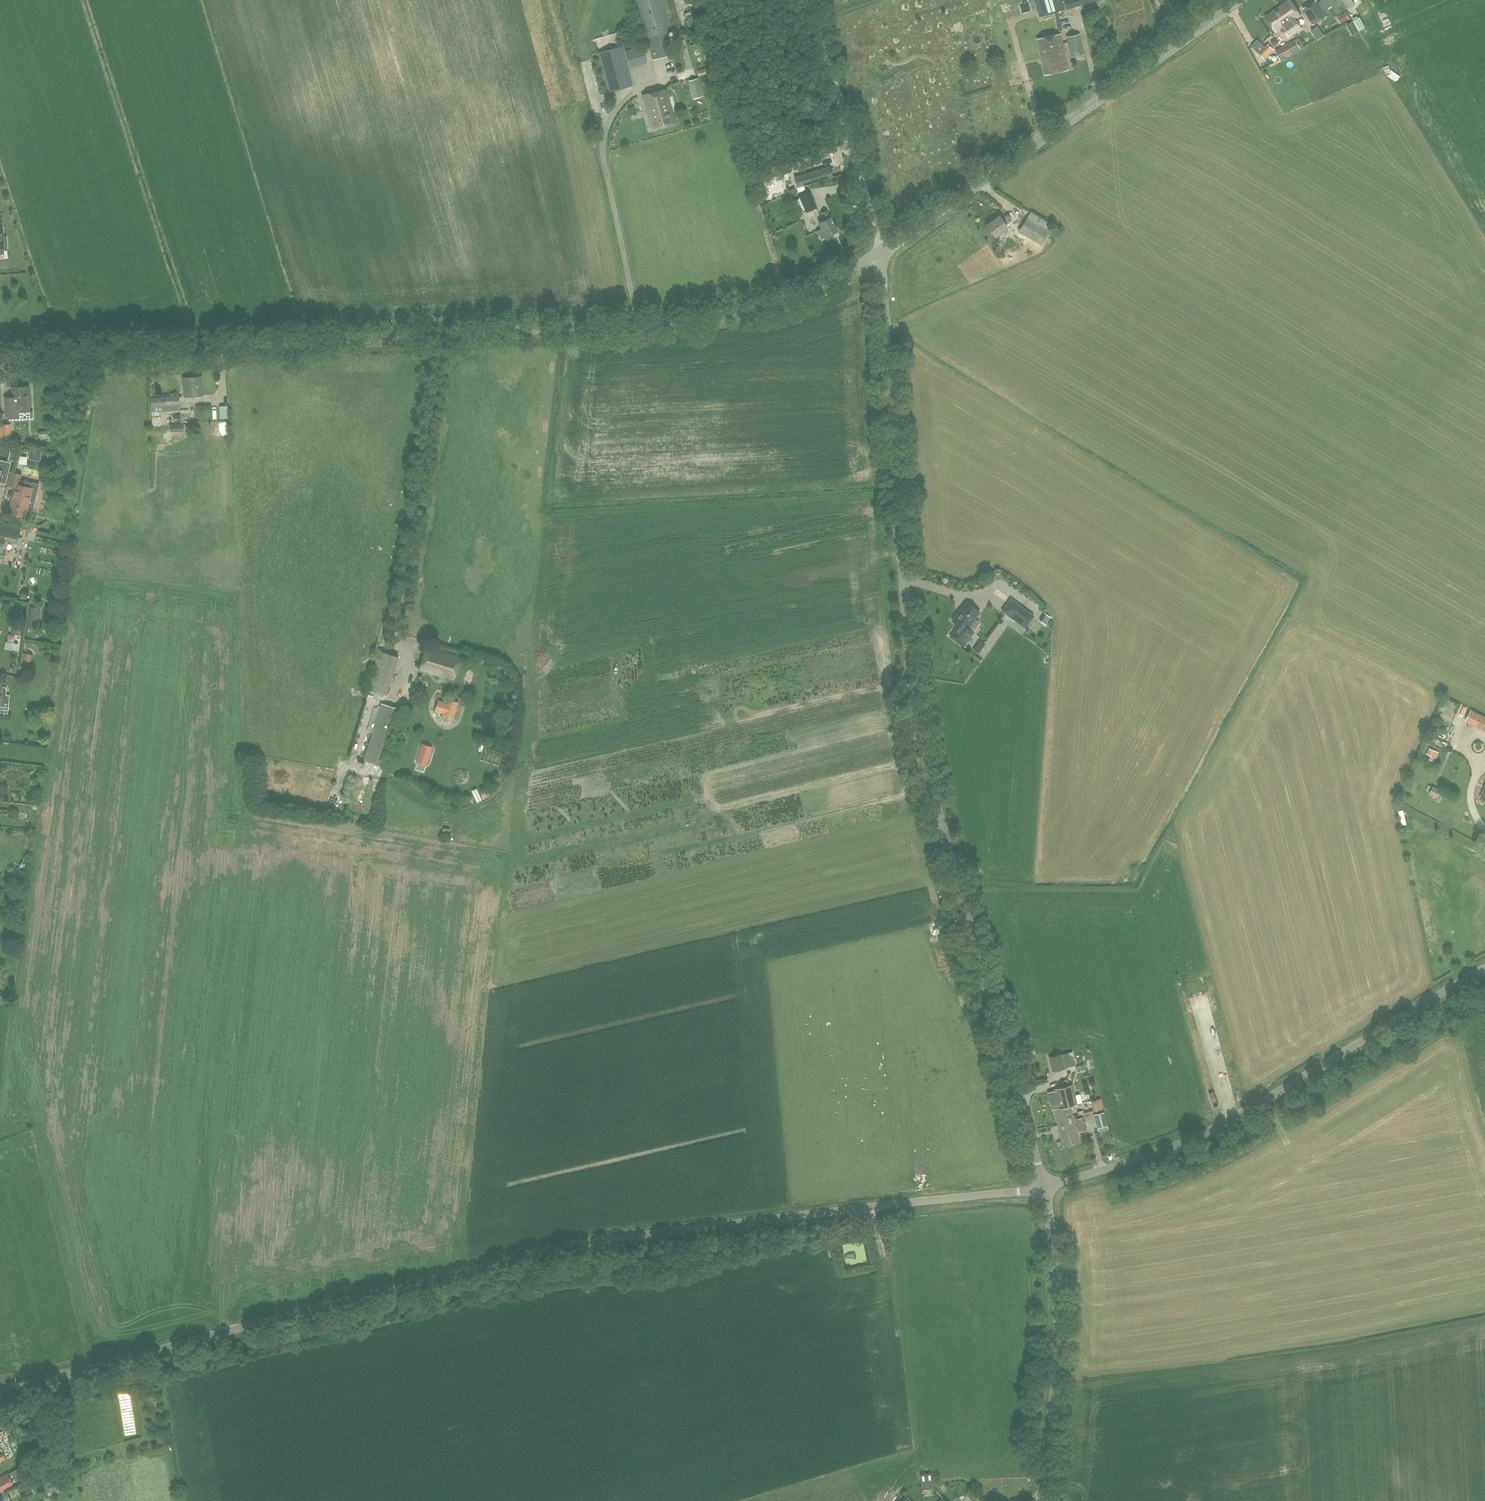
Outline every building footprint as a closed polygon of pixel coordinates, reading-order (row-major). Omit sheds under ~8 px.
[(676,55),(680,54),(678,46),(674,48),(673,46),(670,47),(666,32),(673,30),(664,0),(634,0),(644,38),(647,37),(652,52),(659,78),(680,72),(676,55)] [(1039,17),(1065,9),(1063,0),(1035,0),(1039,17)] [(1067,8),(1098,0),(1064,0),(1067,8)] [(1278,7),(1296,33),(1303,28),(1295,18),(1301,14),(1291,0),(1288,0),(1278,7)] [(1313,24),(1327,16),(1318,0),(1317,0),(1303,7),(1313,24)] [(1355,4),(1352,0),(1328,0),(1338,14),(1355,4)] [(1296,33),(1278,7),(1266,15),(1276,31),(1281,28),(1288,38),(1296,33)] [(1362,15),(1355,19),(1361,31),(1368,28),(1362,15)] [(1313,27),(1318,38),(1326,35),(1321,24),(1313,27)] [(1037,39),(1041,56),(1064,51),(1060,34),(1037,39)] [(1067,36),(1071,57),(1084,54),(1080,34),(1067,36)] [(1296,40),(1275,50),(1281,59),(1301,49),(1296,40)] [(1267,58),(1276,49),(1271,43),(1262,53),(1267,58)] [(632,85),(622,46),(599,52),(609,91),(632,85)] [(647,62),(643,46),(625,50),(629,67),(647,62)] [(1068,69),(1064,51),(1041,56),(1045,74),(1068,69)] [(1400,80),(1404,75),(1388,65),(1384,70),(1400,80)] [(675,123),(670,100),(666,88),(643,94),(652,129),(675,123)] [(795,180),(797,187),(804,185),(822,180),(820,172),(795,180)] [(789,190),(791,196),(798,193),(795,187),(789,190)] [(806,212),(817,207),(810,191),(800,195),(806,212)] [(824,238),(839,229),(827,208),(822,212),(826,219),(820,222),(823,227),(819,230),(824,238)] [(1053,225),(1031,211),(1019,230),(1030,239),(1029,242),(1039,248),(1040,244),(1041,245),(1053,225)] [(1005,222),(1010,218),(1007,214),(1002,218),(1000,215),(987,224),(995,236),(1008,226),(1005,222)] [(203,395),(202,376),(183,377),(185,396),(203,395)] [(11,387),(12,396),(4,396),(5,416),(19,415),(18,407),(29,407),(28,386),(11,387)] [(162,411),(162,398),(145,399),(145,412),(142,412),(143,427),(160,426),(159,412),(162,411)] [(230,403),(222,404),(222,418),(231,418),(230,403)] [(14,434),(13,421),(2,421),(2,434),(14,434)] [(173,432),(185,430),(184,423),(172,425),(173,432)] [(21,450),(19,467),(36,469),(37,461),(41,462),(41,458),(29,456),(30,451),(21,450)] [(3,462),(0,461),(0,478),(6,479),(9,464),(3,462)] [(18,488),(20,480),(22,474),(10,471),(7,485),(18,488)] [(37,495),(30,493),(29,493),(32,482),(21,480),(20,485),(19,491),(13,489),(11,498),(13,498),(10,513),(25,516),(26,509),(33,511),(37,495)] [(38,539),(39,525),(31,524),(29,539),(38,539)] [(1,550),(3,540),(16,542),(19,530),(0,525),(0,550),(1,550)] [(999,594),(994,602),(1004,610),(1010,602),(999,594)] [(979,612),(966,603),(958,615),(957,614),(953,619),(954,619),(953,621),(958,625),(950,636),(963,646),(973,632),(967,628),(979,612)] [(1009,615),(1025,627),(1034,616),(1018,604),(1009,615)] [(38,626),(40,608),(30,606),(28,625),(38,626)] [(419,670),(454,680),(461,657),(426,647),(419,670)] [(386,695),(398,656),(379,650),(367,689),(386,695)] [(33,652),(24,653),(25,671),(34,671),(33,652)] [(1,707),(8,703),(8,699),(4,694),(5,693),(5,688),(3,686),(1,686),(1,685),(0,685),(0,708),(1,707)] [(443,716),(453,719),(457,702),(448,699),(447,702),(438,700),(435,711),(444,714),(443,716)] [(384,767),(401,710),(381,703),(364,761),(384,767)] [(1484,730),(1484,717),(1471,709),(1465,720),(1484,730)] [(1442,790),(1433,785),(1429,793),(1439,797),(1442,790)] [(1052,1071),(1067,1068),(1063,1051),(1048,1054),(1052,1071)] [(1054,1109),(1059,1125),(1066,1123),(1065,1119),(1074,1117),(1071,1105),(1078,1104),(1073,1085),(1055,1089),(1060,1108),(1054,1109)] [(1229,1100),(1236,1099),(1235,1090),(1228,1091),(1229,1100)] [(1102,1096),(1092,1098),(1095,1110),(1105,1107),(1102,1096)] [(1104,1111),(1094,1114),(1097,1128),(1108,1125),(1104,1111)] [(1076,1127),(1074,1117),(1065,1119),(1066,1123),(1059,1125),(1064,1145),(1080,1141),(1077,1129),(1079,1129),(1080,1131),(1087,1130),(1083,1117),(1076,1118),(1078,1126),(1076,1127)] [(0,1454),(3,1461),(9,1458),(6,1451),(0,1454)] [(0,1478),(0,1492),(1,1493),(15,1484),(8,1473),(0,1478)] [(934,1489),(934,1474),(925,1474),(925,1489),(934,1489)] [(48,1480),(50,1491),(59,1489),(57,1478),(48,1480)] [(0,1495),(0,1500),(10,1500),(11,1500),(4,1492),(0,1495)]
